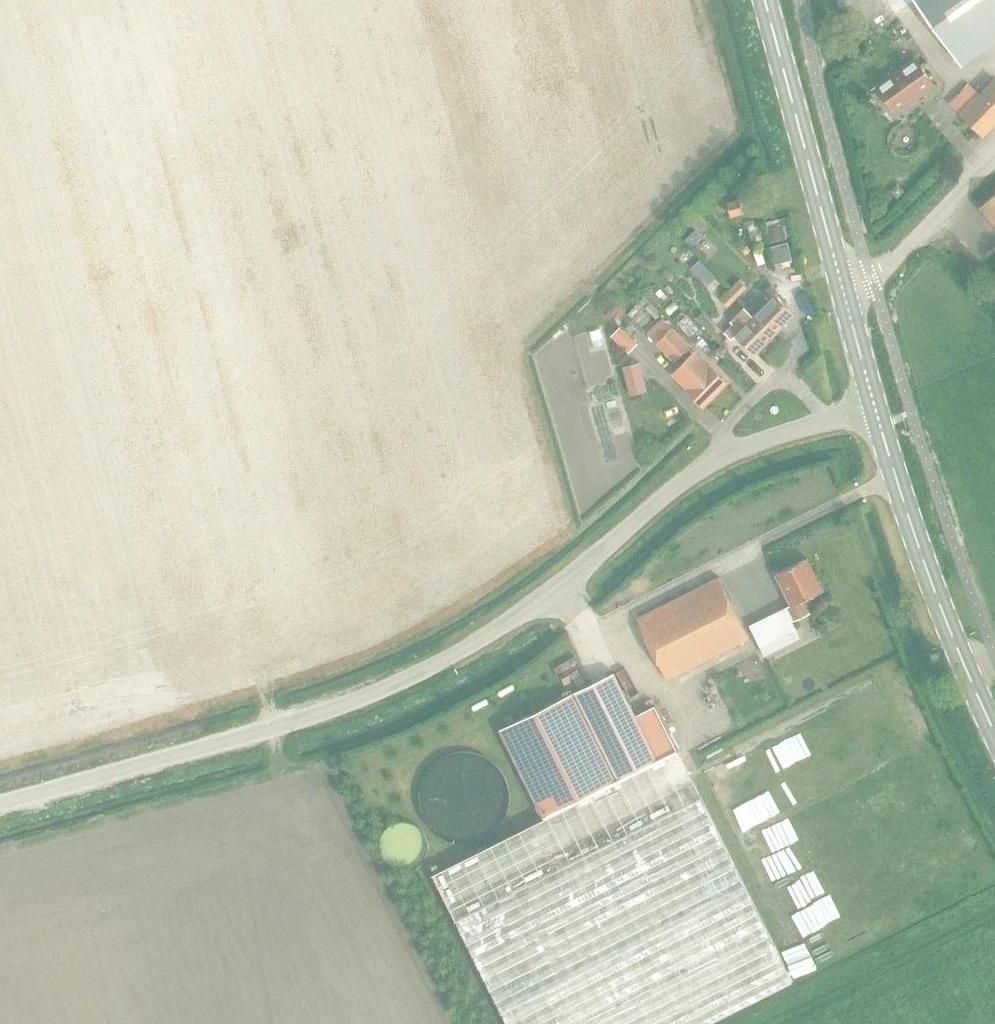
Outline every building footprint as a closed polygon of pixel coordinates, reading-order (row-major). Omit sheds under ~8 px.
[(939,34),(962,66),(994,42),(994,0),(915,0),(939,34)] [(877,85),(896,112),(934,85),(915,58),(877,85)] [(965,94),(980,70),(969,63),(955,87),(965,94)] [(960,113),(983,136),(994,123),(994,78),(960,113)] [(980,208),(994,224),(994,194),(980,208)] [(729,204),(732,217),(745,213),(741,201),(729,204)] [(776,246),(800,242),(797,224),(773,229),(776,246)] [(759,235),(763,251),(774,248),(771,233),(759,235)] [(729,287),(737,295),(747,285),(739,277),(729,287)] [(756,315),(776,335),(795,315),(777,297),(780,293),(773,285),(765,293),(772,300),(756,315)] [(727,304),(737,295),(729,287),(719,296),(727,304)] [(680,309),(696,316),(701,304),(686,297),(680,309)] [(622,312),(616,318),(633,336),(639,331),(622,312)] [(677,322),(689,334),(698,326),(686,313),(677,322)] [(755,355),(776,335),(756,315),(742,330),(736,324),(726,334),(734,341),(737,337),(755,355)] [(648,335),(675,363),(692,347),(665,320),(648,335)] [(610,334),(628,351),(637,341),(620,324),(610,334)] [(695,353),(673,375),(687,389),(687,390),(705,408),(729,384),(710,366),(709,367),(695,353)] [(784,609),(750,626),(760,647),(797,629),(793,621),(810,612),(805,600),(824,591),(809,558),(775,574),(790,606),(784,609)] [(638,619),(668,681),(750,640),(719,578),(638,619)] [(575,692),(618,779),(657,759),(614,672),(575,692)] [(739,692),(749,712),(763,705),(754,685),(739,692)] [(543,816),(618,779),(575,692),(500,729),(543,816)] [(655,706),(635,715),(657,759),(677,750),(655,706)] [(557,1023),(653,1023),(782,959),(677,751),(660,760),(536,822),(548,846),(484,878),(557,1023)]
